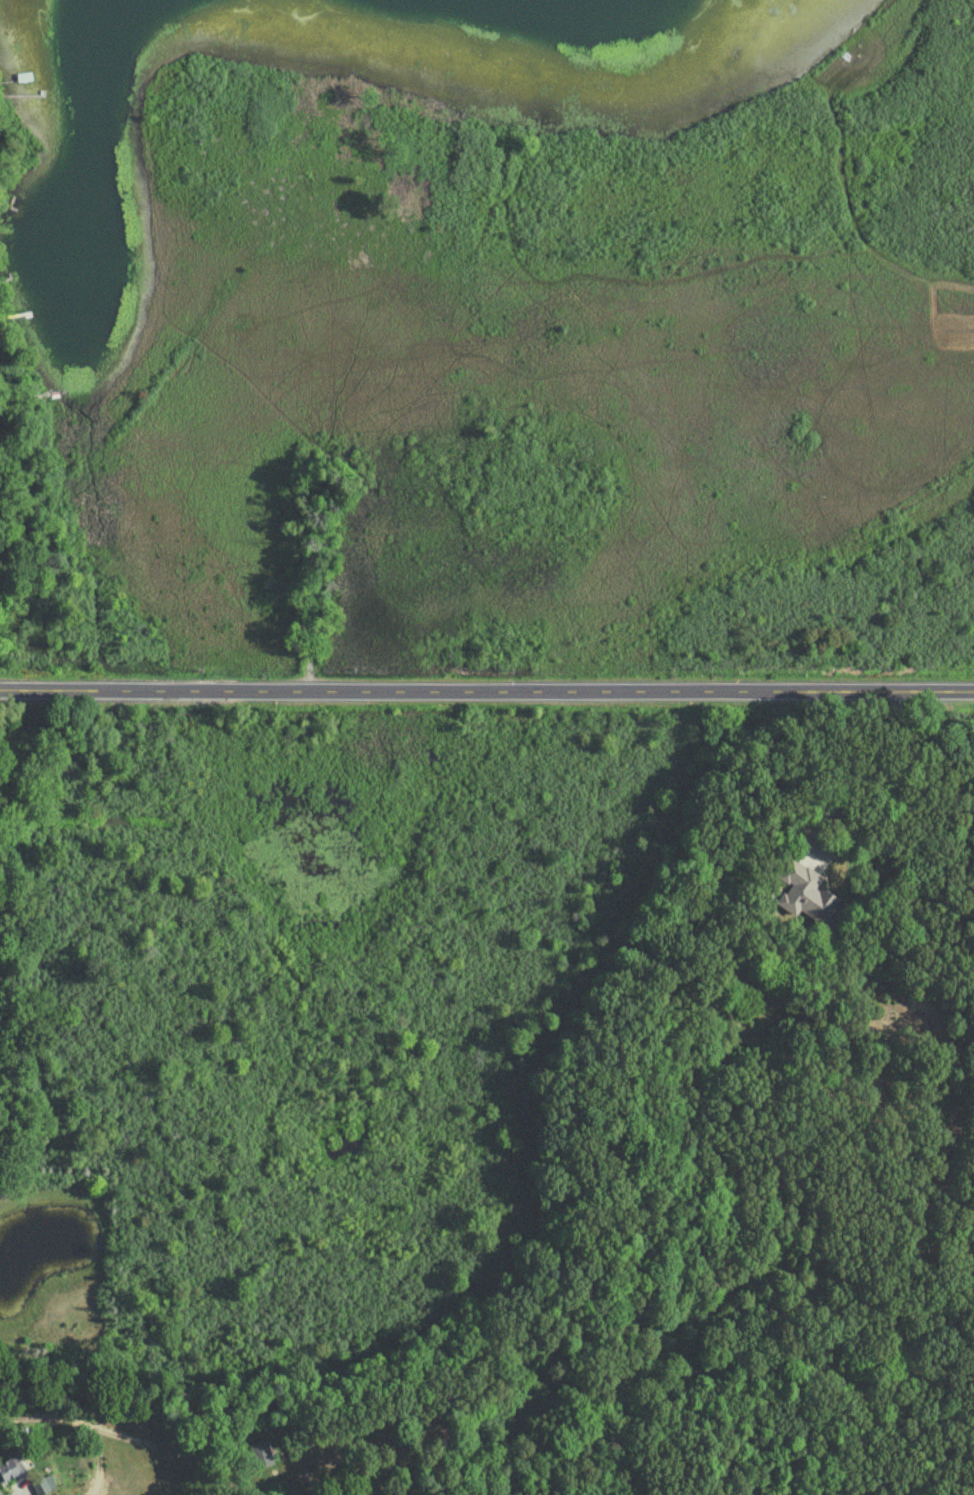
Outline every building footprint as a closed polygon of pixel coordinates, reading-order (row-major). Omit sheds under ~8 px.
[(830,929),(846,903),(817,885),(823,876),(790,855),(777,875),(789,883),(776,903),(795,915),(799,909),(830,929)] [(256,1467),(274,1462),(267,1437),(249,1442),(256,1467)] [(8,1458),(0,1462),(0,1481),(26,1469),(16,1447),(5,1452),(8,1458)] [(50,1472),(30,1481),(37,1494),(38,1494),(56,1487),(50,1472)]
